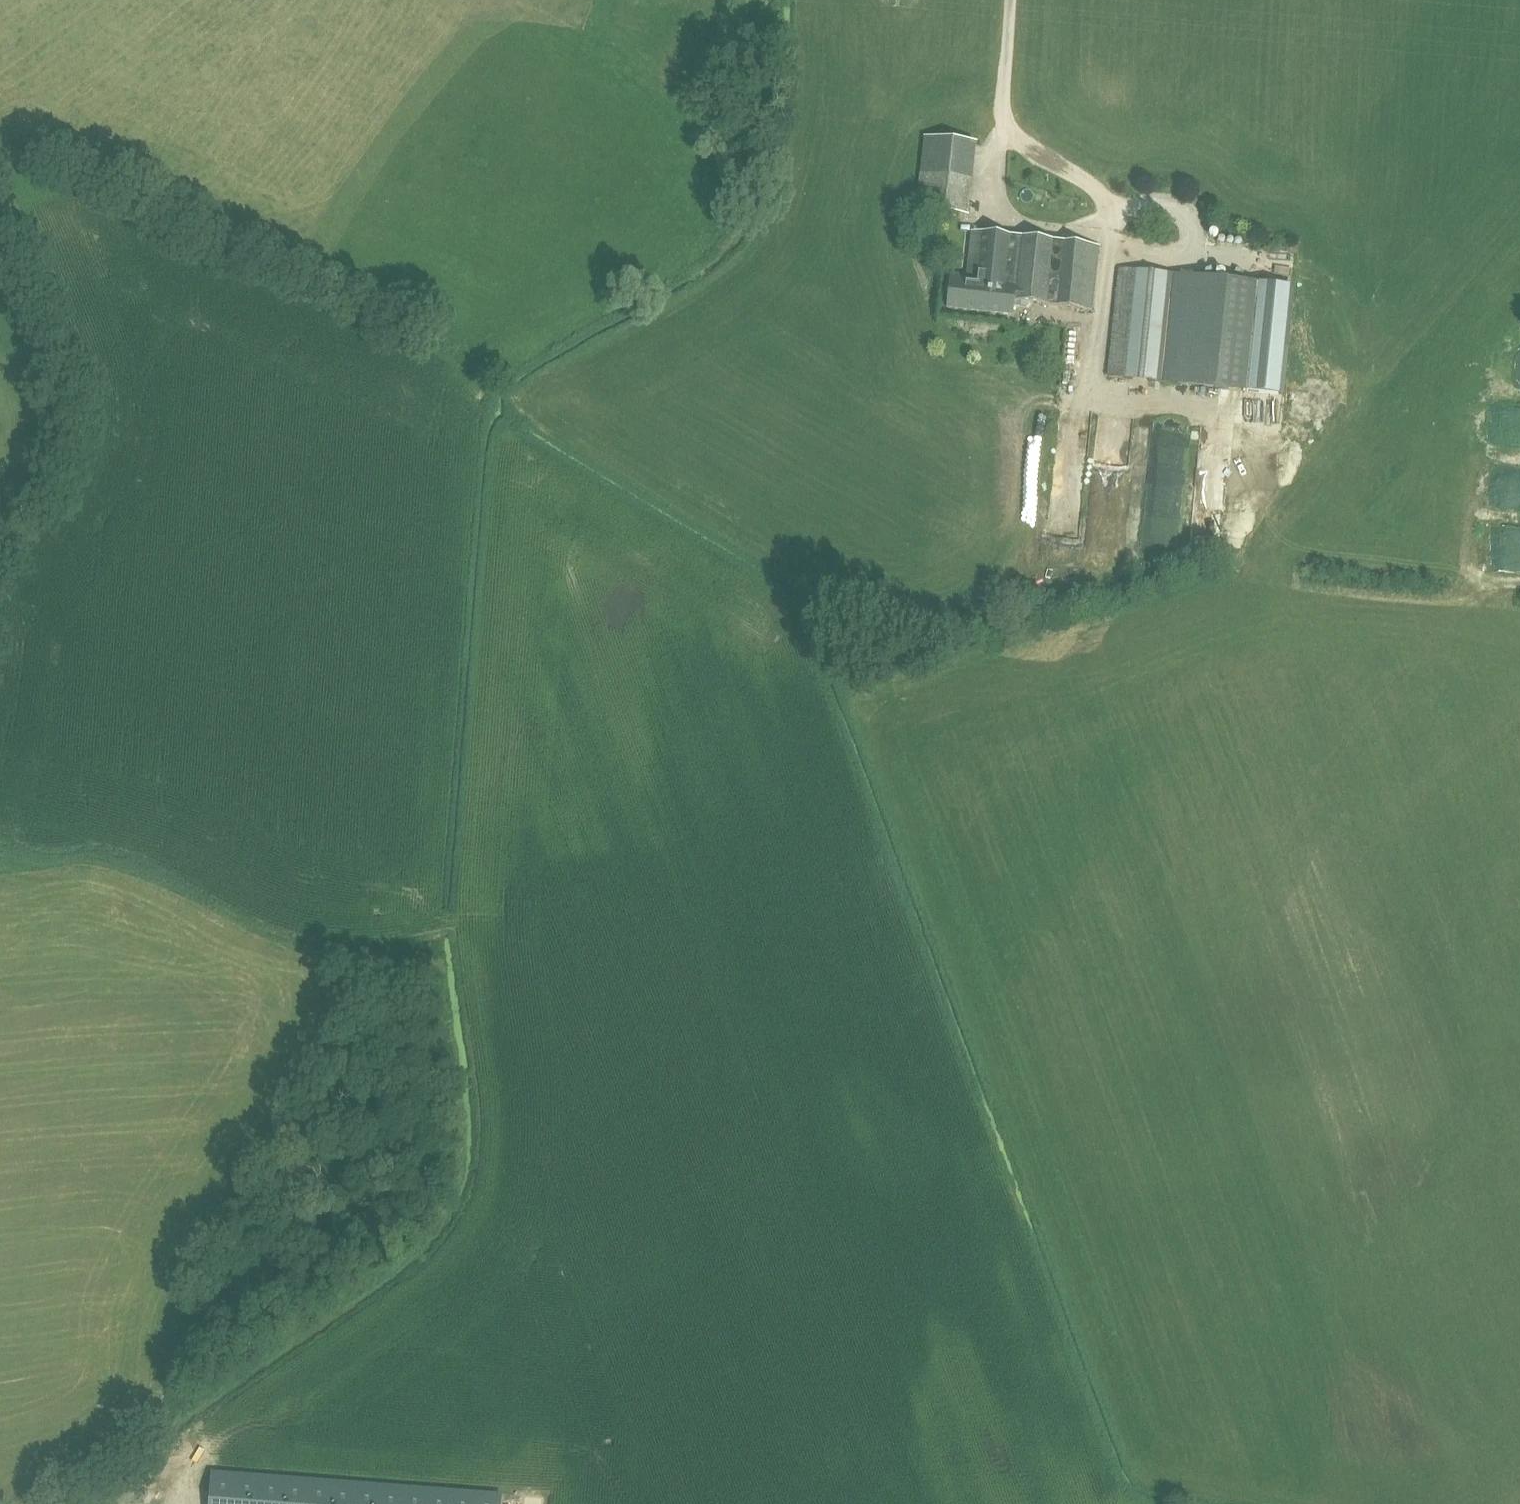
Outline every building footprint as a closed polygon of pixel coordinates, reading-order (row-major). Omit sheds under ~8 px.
[(1099,246),(972,232),(967,276),(961,276),(961,279),(953,278),(953,280),(950,280),(947,308),(1012,315),(1014,300),(1091,309),(1099,246)] [(1184,275),(1120,269),(1109,376),(1173,383),(1184,275)] [(1263,284),(1184,275),(1173,383),(1252,390),(1255,360),(1263,284)] [(1280,392),(1291,286),(1263,284),(1255,360),(1252,390),(1280,392)] [(211,1471),(209,1503),(502,1503),(502,1493),(211,1471)]
